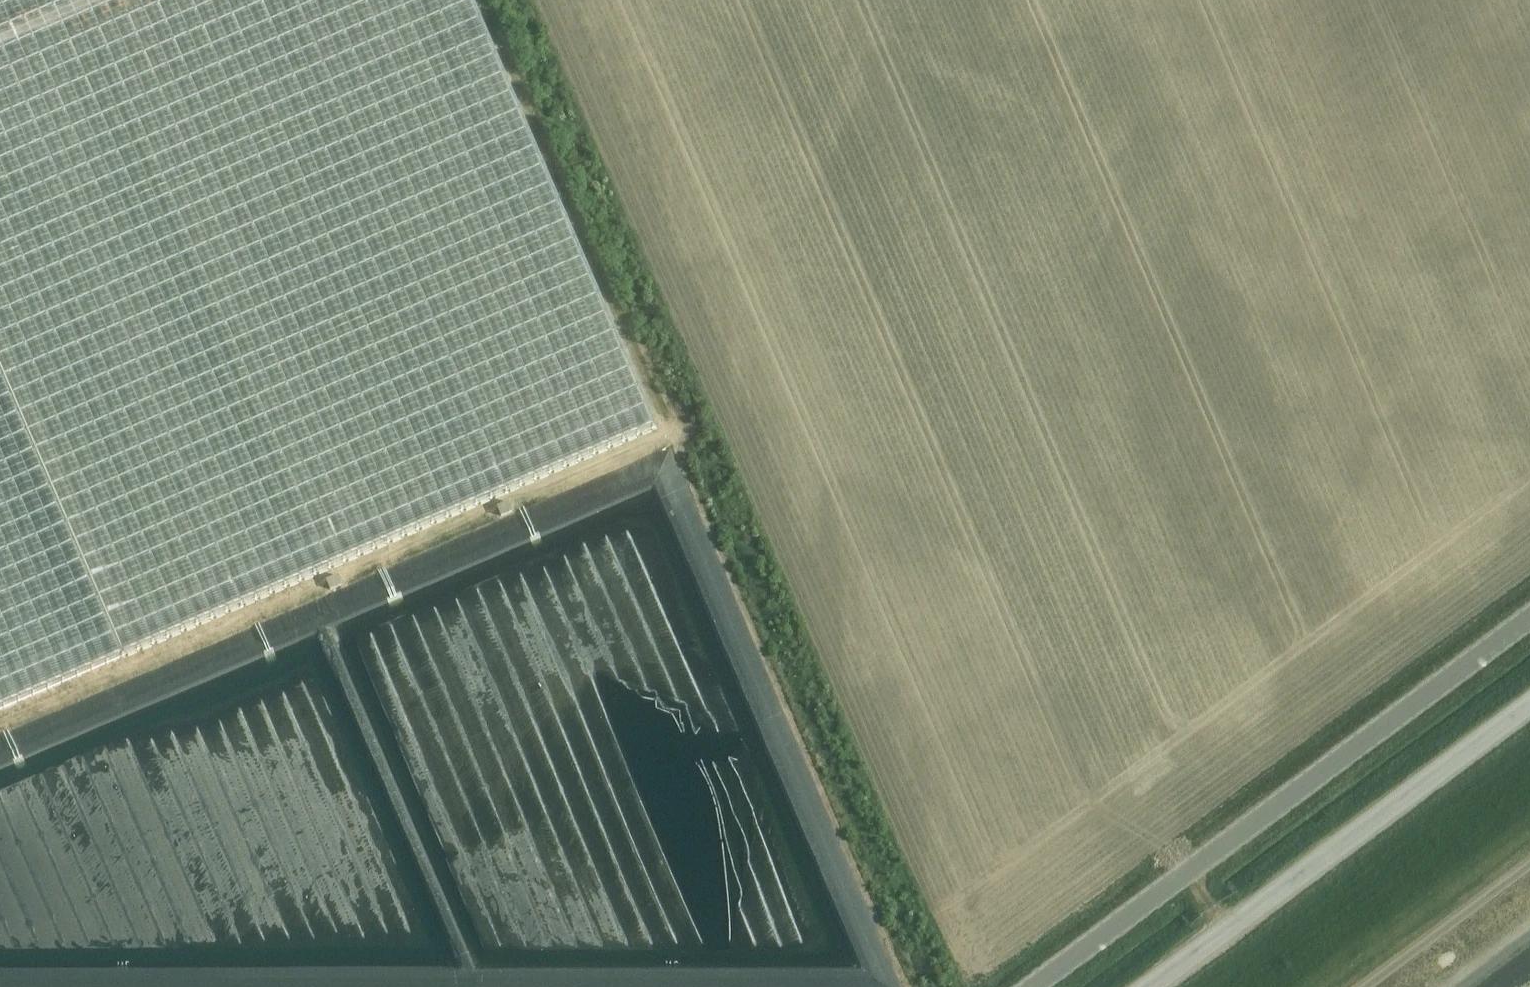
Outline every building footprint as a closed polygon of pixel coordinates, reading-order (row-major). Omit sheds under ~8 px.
[(469,0),(0,0),(0,710),(655,430),(469,0)]
